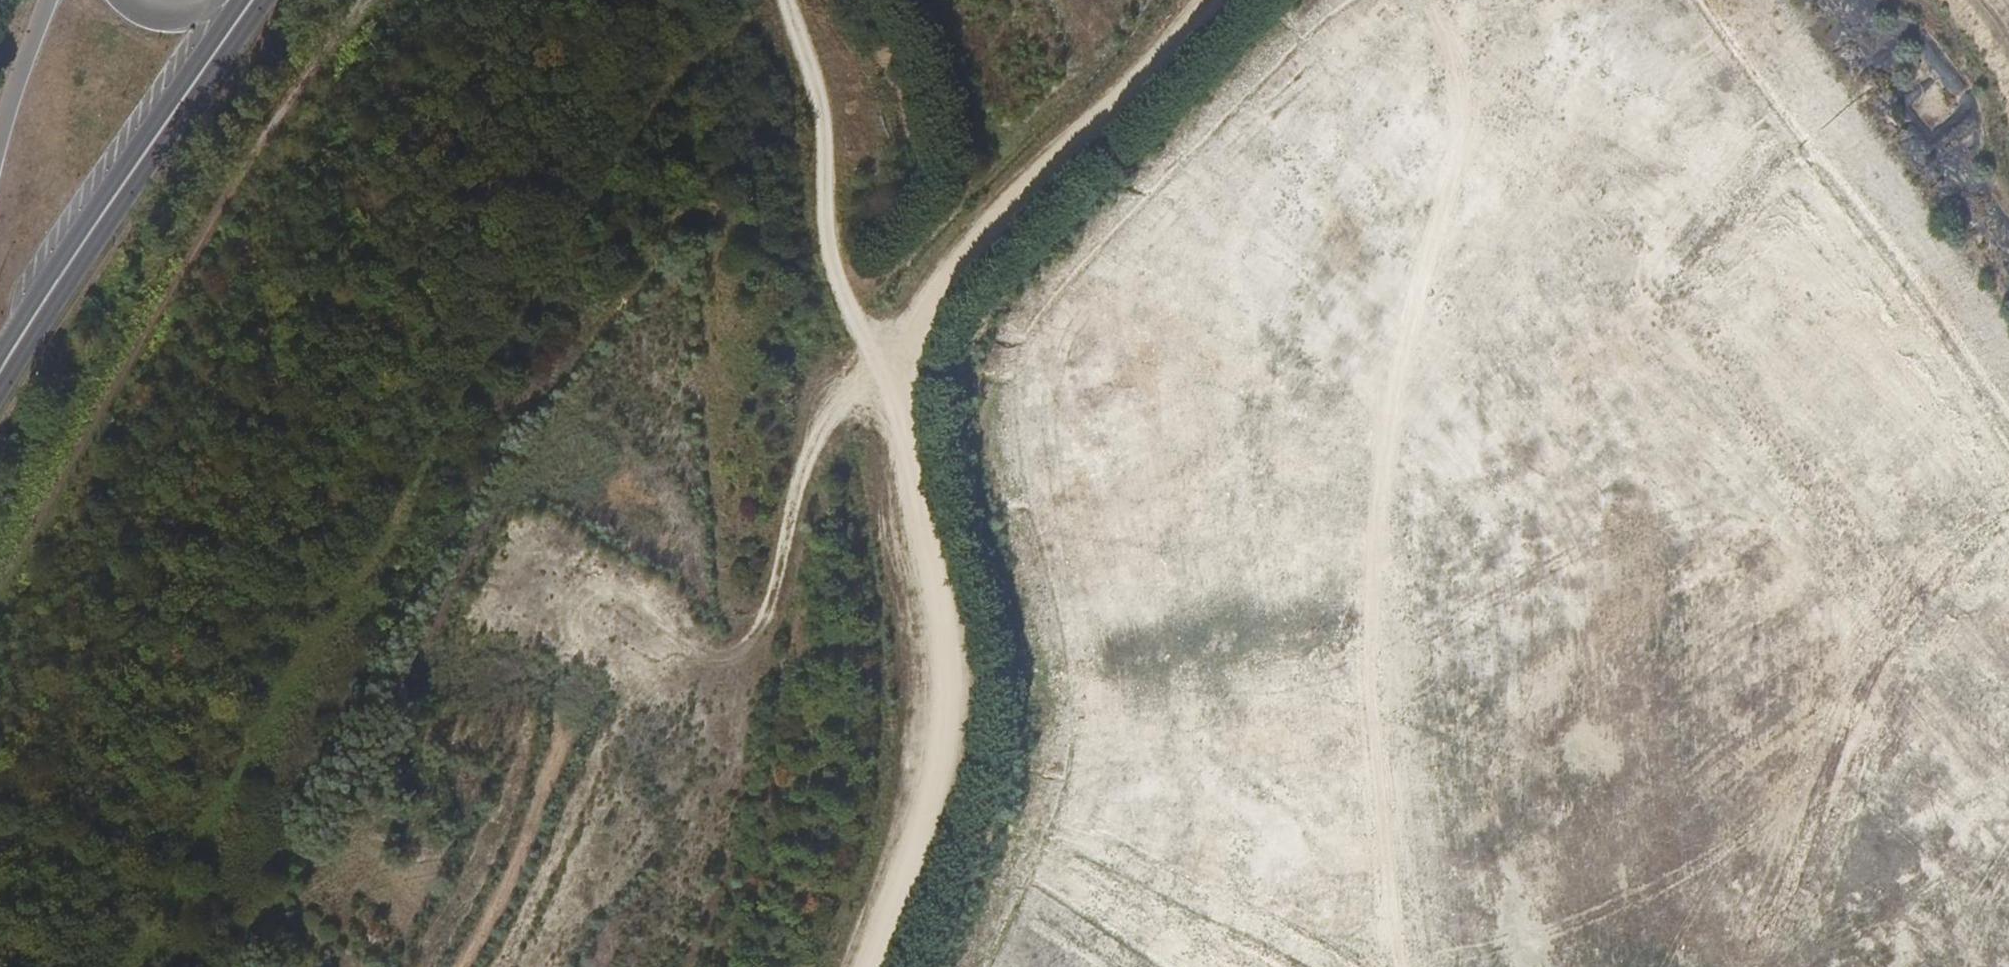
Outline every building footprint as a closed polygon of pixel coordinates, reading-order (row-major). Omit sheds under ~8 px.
[(1701,16),(1715,0),(1682,0),(1701,16)]
